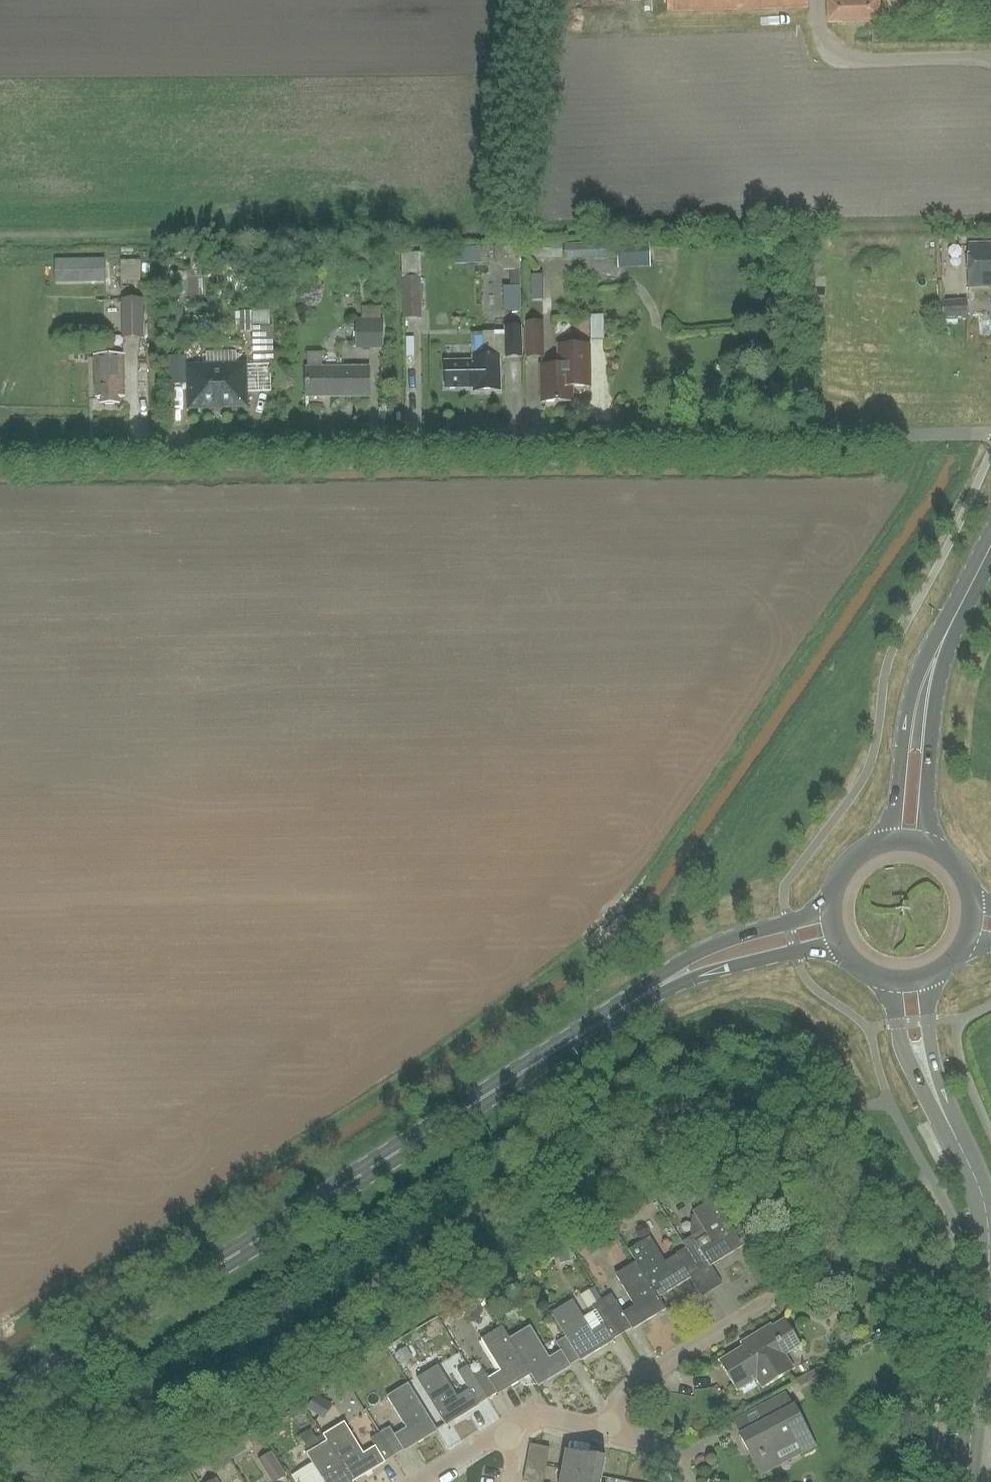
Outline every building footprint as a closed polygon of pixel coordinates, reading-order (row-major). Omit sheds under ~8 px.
[(808,8),(808,0),(667,0),(668,12),(808,8)] [(827,24),(881,23),(880,0),(826,0),(827,24)] [(618,267),(649,266),(648,242),(616,244),(618,267)] [(566,262),(615,260),(615,244),(565,245),(566,262)] [(968,245),(969,287),(990,286),(990,244),(968,245)] [(504,271),(522,271),(522,247),(495,247),(495,264),(504,271)] [(537,297),(546,297),(546,273),(537,273),(537,297)] [(404,278),(406,319),(422,318),(421,277),(404,278)] [(521,311),(520,287),(504,288),(504,312),(521,311)] [(124,338),(145,338),(144,299),(123,299),(124,338)] [(945,318),(970,316),(969,299),(944,301),(945,318)] [(591,315),(591,339),(604,339),(604,315),(591,315)] [(384,319),(357,319),(357,348),(384,348),(384,319)] [(525,322),(525,357),(543,357),(543,322),(525,322)] [(506,327),(507,357),(524,356),(523,327),(506,327)] [(270,333),(250,334),(251,372),(271,371),(270,333)] [(559,347),(559,367),(541,368),(542,404),(572,403),(572,388),(590,388),(589,346),(559,347)] [(119,398),(125,398),(124,355),(95,356),(96,399),(101,399),(101,404),(119,404),(119,398)] [(474,388),(474,392),(501,391),(500,357),(474,357),(474,361),(446,362),(446,388),(474,388)] [(168,359),(169,383),(186,383),(185,359),(168,359)] [(190,408),(246,407),(247,407),(245,366),(189,367),(190,408)] [(309,396),(371,395),(370,367),(308,368),(309,396)] [(690,1187),(699,1202),(719,1190),(709,1175),(690,1187)] [(683,1244),(687,1250),(700,1272),(709,1266),(710,1267),(744,1247),(715,1199),(693,1212),(705,1231),(683,1244)] [(659,1299),(659,1298),(692,1279),(692,1276),(700,1272),(687,1250),(666,1262),(651,1238),(629,1251),(636,1263),(637,1263),(659,1299)] [(667,1311),(659,1298),(659,1299),(637,1263),(636,1263),(615,1276),(635,1307),(623,1314),(619,1307),(616,1308),(609,1296),(602,1300),(623,1334),(632,1329),(633,1331),(667,1311)] [(613,1340),(623,1334),(602,1300),(592,1306),(604,1325),(592,1333),(573,1301),(552,1314),(566,1338),(567,1338),(581,1360),(580,1360),(581,1362),(615,1342),(613,1340)] [(782,1357),(802,1345),(786,1319),(772,1327),(771,1325),(749,1338),(752,1342),(720,1361),(738,1391),(757,1379),(763,1389),(791,1372),(782,1357)] [(567,1338),(566,1338),(557,1344),(562,1352),(549,1359),(530,1327),(509,1340),(531,1376),(538,1388),(572,1368),(571,1366),(580,1360),(581,1360),(567,1338)] [(531,1376),(509,1340),(501,1328),(480,1341),(500,1372),(488,1379),(484,1372),(475,1377),(474,1378),(488,1400),(498,1394),(499,1396),(531,1376)] [(475,1377),(469,1366),(466,1368),(465,1367),(455,1373),(463,1385),(465,1384),(469,1391),(457,1398),(438,1367),(417,1379),(446,1427),(479,1407),(478,1406),(488,1400),(474,1378),(475,1377)] [(800,1387),(817,1378),(814,1371),(796,1380),(800,1387)] [(408,1384),(386,1398),(406,1430),(394,1437),(389,1429),(380,1434),(394,1457),(404,1451),(404,1452),(437,1432),(408,1384)] [(765,1423),(740,1436),(762,1475),(817,1445),(796,1406),(794,1407),(787,1394),(758,1409),(765,1423)] [(380,1434),(370,1440),(375,1448),(364,1456),(344,1424),(323,1437),(326,1442),(327,1442),(351,1481),(355,1481),(386,1463),(385,1462),(394,1457),(380,1434)] [(327,1442),(326,1442),(306,1455),(323,1481),(351,1481),(327,1442)] [(532,1445),(529,1462),(549,1466),(552,1449),(532,1445)] [(565,1469),(604,1477),(608,1459),(568,1451),(565,1469)] [(287,1476),(272,1452),(259,1460),(272,1481),(278,1481),(287,1476)] [(563,1481),(603,1481),(604,1477),(565,1469),(563,1481)] [(525,1480),(535,1481),(545,1481),(546,1476),(527,1472),(525,1480)]
